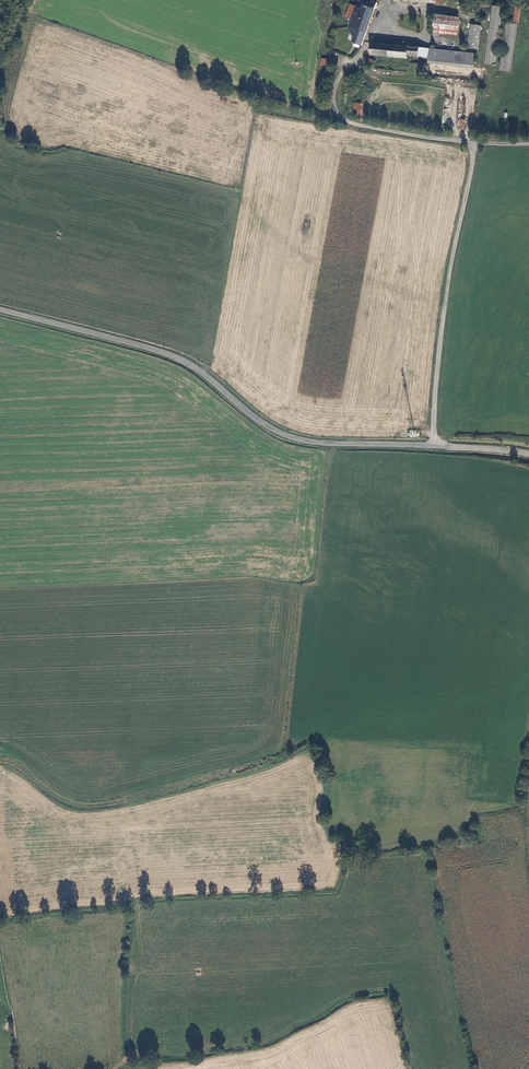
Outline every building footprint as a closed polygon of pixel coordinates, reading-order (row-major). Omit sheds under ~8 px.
[(354,6),(349,4),(345,17),(350,19),(348,27),(356,30),(352,42),(362,45),(376,3),(369,0),(365,0),(363,8),(354,5),(354,6)] [(486,1),(486,6),(477,6),(476,13),(485,14),(486,8),(494,9),(495,2),(486,1)] [(438,16),(437,33),(462,36),(463,18),(438,16)] [(473,50),(483,51),(485,28),(475,27),(473,50)] [(421,58),(422,50),(375,45),(373,55),(376,56),(375,58),(379,59),(379,56),(411,59),(411,57),(421,58)] [(422,50),(421,58),(421,59),(430,60),(431,51),(422,50)] [(433,51),(432,63),(476,68),(477,56),(433,51)] [(366,66),(374,70),(377,62),(369,59),(366,66)] [(355,103),(353,116),(360,117),(362,104),(355,103)]
